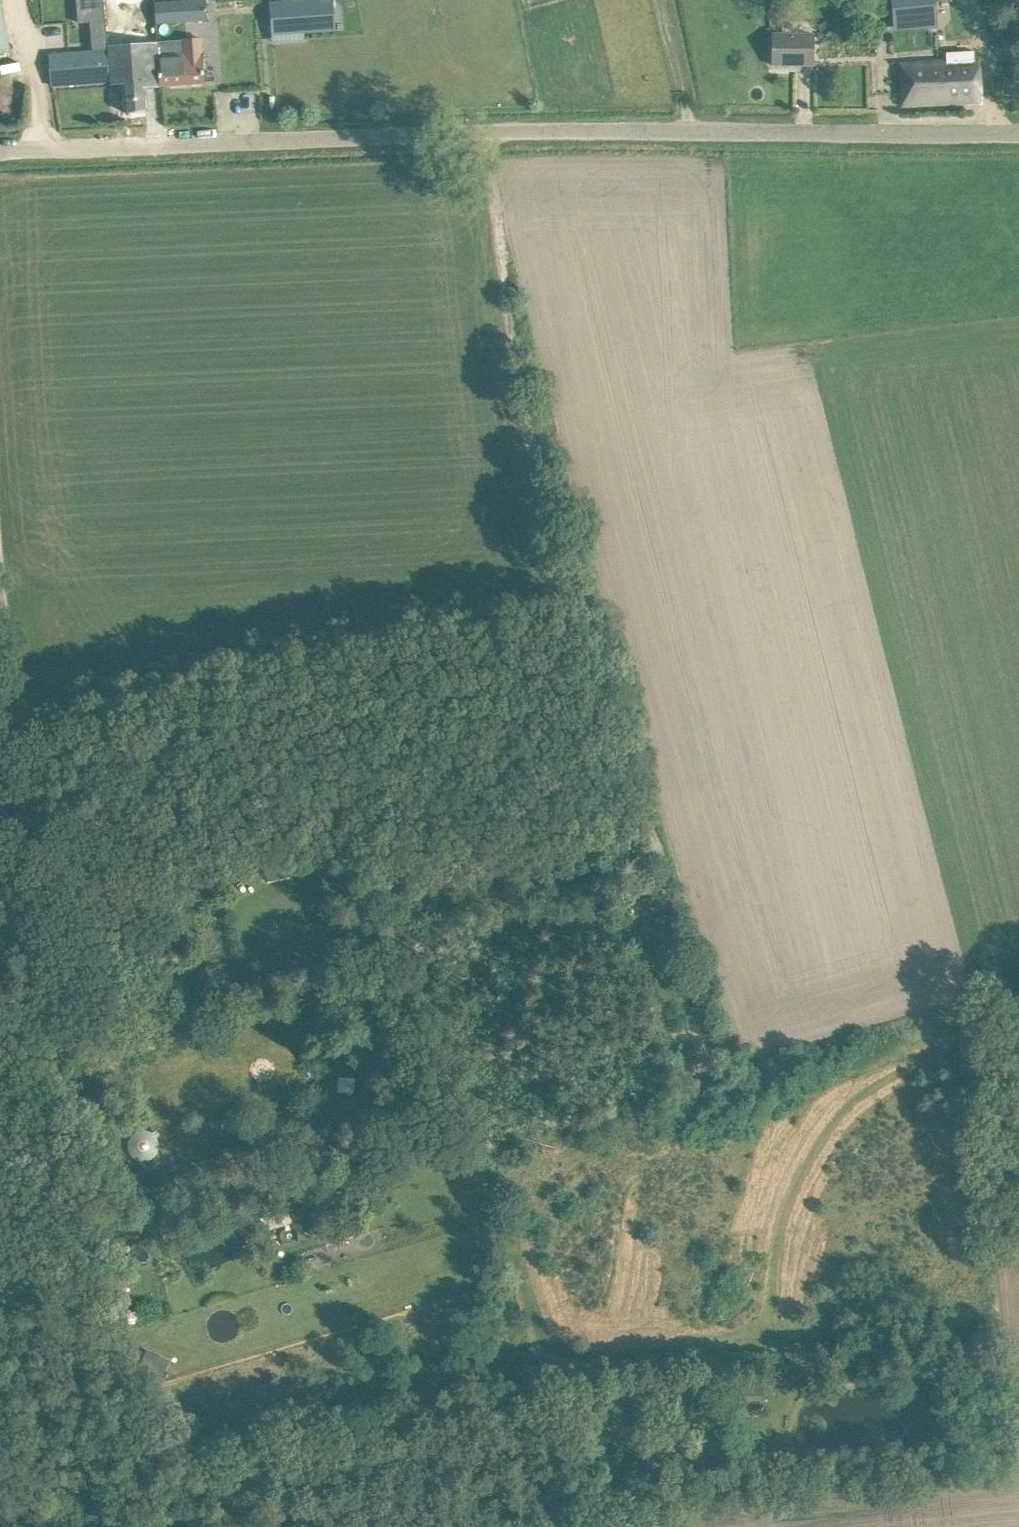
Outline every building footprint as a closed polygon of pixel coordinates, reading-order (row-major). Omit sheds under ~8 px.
[(11,49),(0,0),(0,51),(11,49)] [(205,0),(187,0),(155,2),(157,22),(157,24),(184,22),(206,20),(205,0)] [(270,2),(270,4),(271,12),(272,35),(304,33),(334,31),(331,0),(300,0),(270,2)] [(934,0),(893,0),(896,23),(936,19),(934,0)] [(773,35),(773,44),(773,64),(813,64),(813,35),(773,35)] [(201,38),(159,42),(159,47),(162,86),(204,83),(203,63),(201,38)] [(159,47),(159,42),(158,42),(158,47),(107,51),(109,81),(122,80),(124,112),(147,110),(145,86),(159,85),(159,86),(162,86),(159,47)] [(961,62),(945,62),(946,104),(981,102),(980,82),(979,61),(975,61),(974,49),(960,50),(961,62)] [(109,81),(107,51),(50,55),(52,86),(109,81)] [(945,62),(899,65),(901,106),(946,104),(945,62)]
